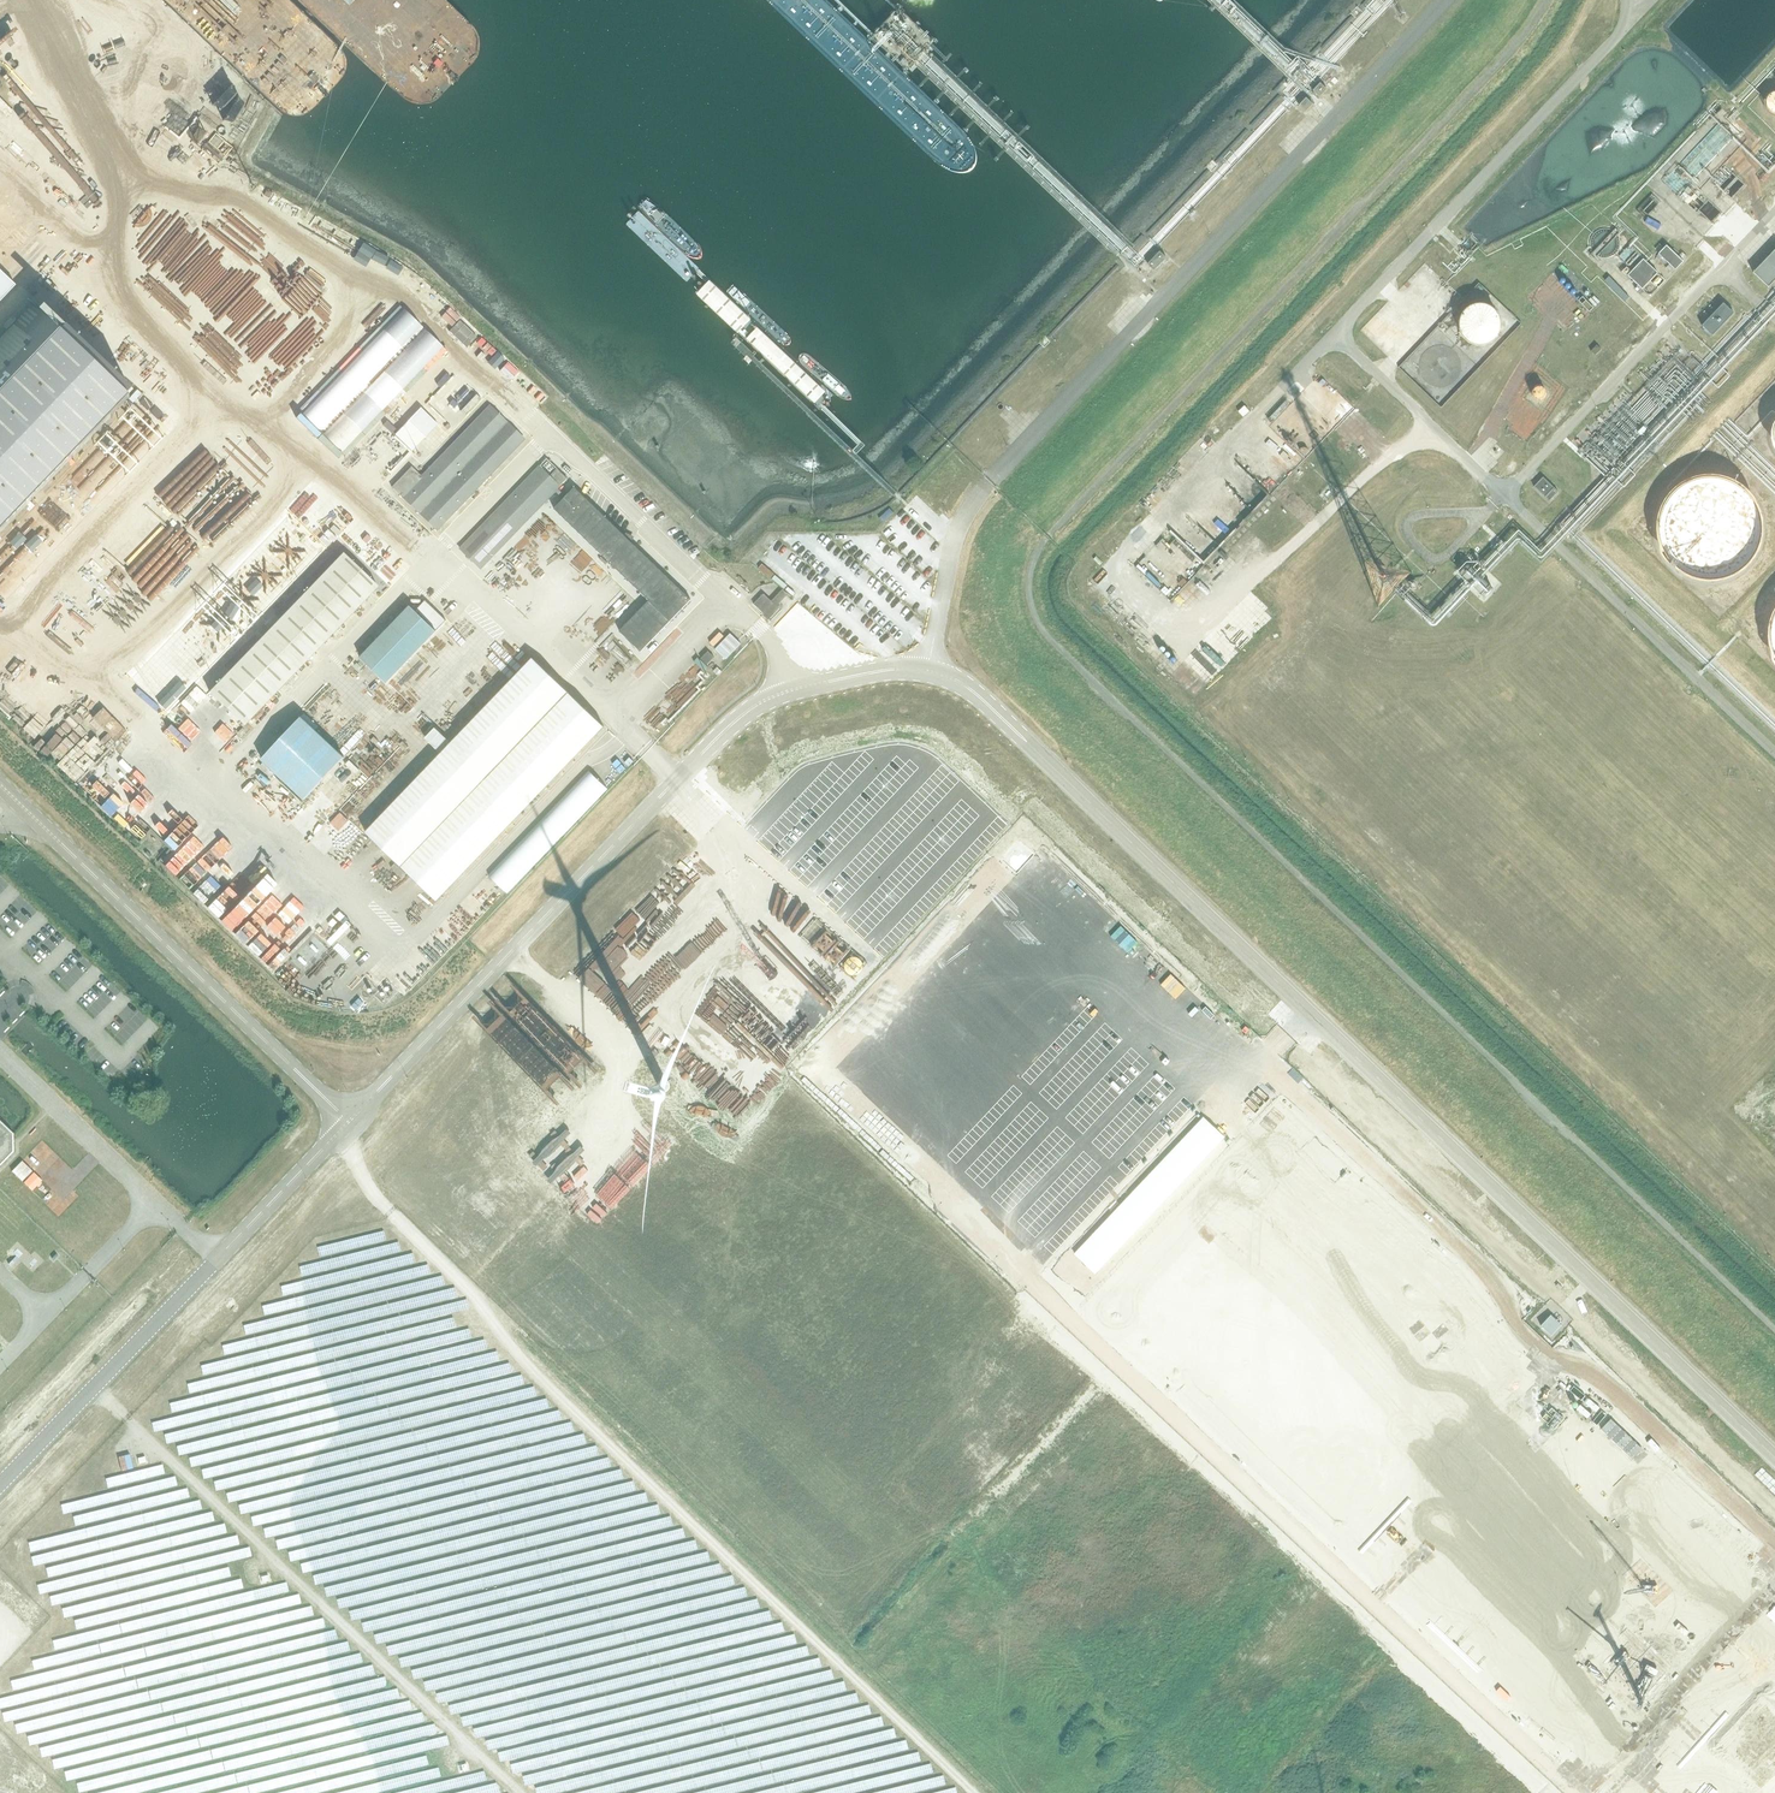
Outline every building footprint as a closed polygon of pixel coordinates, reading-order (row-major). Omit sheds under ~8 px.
[(98,66),(113,81),(125,69),(109,54),(98,66)] [(16,77),(30,86),(41,68),(27,59),(16,77)] [(1313,90),(1320,97),(1327,89),(1320,82),(1313,90)] [(1773,94),(1770,96),(1767,99),(1767,103),(1767,106),(1769,109),(1772,111),(1774,112),(1774,94),(1773,94)] [(1299,105),(1306,112),(1313,104),(1306,97),(1299,105)] [(1659,174),(1670,189),(1683,179),(1671,165),(1659,174)] [(8,181),(0,173),(0,189),(8,181)] [(1698,176),(1691,191),(1723,208),(1731,193),(1698,176)] [(1644,209),(1652,199),(1645,193),(1636,203),(1644,209)] [(1609,243),(1610,239),(1609,236),(1607,233),(1604,231),(1601,230),(1598,230),(1595,232),(1592,236),(1592,239),(1592,242),(1594,245),(1597,248),(1600,248),(1604,248),(1606,246),(1609,243)] [(1658,253),(1675,269),(1683,261),(1666,245),(1658,253)] [(1753,272),(1768,287),(1774,279),(1774,249),(1753,272)] [(1147,264),(1154,270),(1167,257),(1160,251),(1147,264)] [(1657,272),(1643,259),(1642,260),(1627,275),(1642,289),(1657,272)] [(14,284),(0,271),(0,299),(14,284)] [(54,281),(59,286),(67,278),(62,273),(54,281)] [(708,275),(694,290),(817,408),(832,393),(708,275)] [(82,307),(86,301),(75,292),(70,298),(82,307)] [(318,300),(305,313),(319,329),(333,316),(318,300)] [(1723,302),(1701,325),(1712,335),(1734,312),(1723,302)] [(0,337),(0,531),(128,397),(123,393),(128,387),(129,388),(129,387),(128,386),(127,387),(106,366),(104,368),(82,347),(81,348),(59,328),(57,329),(31,304),(0,337)] [(1502,330),(1502,327),(1502,324),(1501,321),(1500,318),(1498,316),(1496,314),(1493,312),(1489,311),(1487,311),(1483,311),(1480,312),(1477,313),(1475,315),(1472,318),(1471,320),(1470,323),(1469,327),(1470,330),(1470,333),(1472,336),(1474,338),(1476,340),(1478,342),(1481,343),(1484,344),(1487,344),(1491,343),(1494,342),(1497,339),(1499,337),(1501,334),(1502,330)] [(1368,328),(1374,318),(1369,315),(1362,325),(1368,328)] [(1374,335),(1380,342),(1389,333),(1383,327),(1374,335)] [(326,348),(336,357),(342,352),(332,342),(326,348)] [(313,360),(323,349),(318,345),(308,355),(313,360)] [(1595,355),(1601,349),(1596,345),(1591,351),(1595,355)] [(427,387),(432,393),(457,373),(451,366),(427,387)] [(481,397),(462,378),(436,405),(455,423),(481,397)] [(415,395),(404,406),(426,428),(437,417),(415,395)] [(157,439),(168,428),(136,399),(120,417),(137,433),(130,441),(128,440),(126,443),(138,453),(153,436),(157,439)] [(411,466),(391,486),(436,530),(524,438),(489,405),(421,476),(411,466)] [(103,451),(87,469),(105,486),(127,463),(116,453),(129,439),(112,424),(94,443),(103,451)] [(398,437),(403,449),(415,444),(409,431),(398,437)] [(210,447),(219,456),(233,441),(223,432),(210,447)] [(393,457),(402,446),(397,442),(388,453),(393,457)] [(245,450),(257,490),(270,486),(258,447),(245,450)] [(227,465),(235,462),(229,451),(222,455),(227,465)] [(374,462),(381,470),(392,460),(386,452),(374,462)] [(649,600),(619,631),(641,651),(691,599),(630,540),(632,538),(628,535),(626,537),(575,487),(566,496),(558,488),(568,478),(547,458),(460,548),(480,568),(555,491),(563,499),(554,508),(649,600)] [(1761,530),(1761,525),(1760,516),(1758,506),(1753,497),(1750,493),(1746,489),(1741,484),(1737,481),(1729,477),(1724,475),(1720,474),(1711,473),(1707,473),(1700,473),(1693,475),(1690,476),(1684,479),(1680,481),(1677,484),(1672,487),(1669,491),(1666,495),(1663,500),(1661,504),(1659,508),(1658,513),(1657,523),(1657,529),(1657,534),(1660,544),(1664,552),(1668,557),(1671,561),(1676,566),(1680,569),(1688,573),(1694,575),(1698,576),(1702,577),(1708,577),(1715,577),(1720,576),(1728,574),(1733,571),(1737,569),(1745,563),(1748,559),(1752,554),(1754,550),(1757,545),(1759,540),(1760,535),(1761,530)] [(1549,501),(1558,491),(1543,477),(1541,478),(1535,485),(1534,486),(1549,501)] [(64,480),(42,502),(59,519),(81,497),(64,480)] [(22,515),(11,527),(21,537),(33,525),(22,515)] [(350,526),(342,537),(364,552),(372,541),(350,526)] [(40,533),(37,536),(46,545),(49,542),(40,533)] [(377,585),(342,552),(209,691),(244,724),(377,585)] [(487,565),(492,571),(503,561),(498,555),(487,565)] [(72,560),(64,569),(72,575),(79,567),(72,560)] [(18,571),(11,564),(0,576),(0,586),(2,588),(18,571)] [(1150,564),(1146,569),(1158,580),(1162,575),(1150,564)] [(764,593),(754,604),(764,614),(769,619),(779,608),(772,601),(764,593)] [(386,682),(446,620),(425,600),(415,610),(410,605),(360,657),(386,682)] [(70,613),(76,618),(82,611),(76,606),(70,613)] [(726,659),(741,643),(730,633),(715,649),(726,659)] [(707,664),(714,657),(708,651),(701,658),(707,664)] [(441,753),(366,832),(437,900),(520,813),(604,726),(533,658),(449,745),(441,753)] [(513,661),(499,675),(506,682),(520,668),(513,661)] [(690,685),(696,683),(693,672),(687,675),(690,685)] [(75,691),(36,739),(56,755),(95,707),(75,691)] [(267,772),(271,768),(305,799),(344,757),(328,742),(331,739),(340,748),(359,728),(323,694),(304,713),(327,736),(324,738),(301,717),(261,759),(264,761),(260,765),(267,772)] [(188,709),(177,721),(187,729),(197,718),(188,709)] [(426,730),(437,720),(432,714),(420,724),(426,730)] [(451,743),(440,732),(435,727),(425,738),(430,743),(441,753),(449,745),(451,743)] [(66,764),(86,743),(78,736),(58,757),(66,764)] [(114,797),(131,779),(104,753),(87,771),(114,797)] [(589,770),(488,874),(507,892),(508,893),(608,789),(607,788),(589,770)] [(141,803),(126,820),(138,831),(153,814),(141,803)] [(174,814),(162,829),(174,839),(186,824),(174,814)] [(208,850),(195,844),(194,848),(176,839),(165,862),(177,867),(174,874),(198,885),(203,874),(198,872),(208,850)] [(224,897),(249,920),(300,866),(275,843),(224,897)] [(377,870),(387,859),(383,855),(373,866),(377,870)] [(199,883),(204,890),(214,882),(210,876),(199,883)] [(217,889),(211,885),(202,897),(208,902),(217,889)] [(270,945),(280,945),(281,937),(270,937),(270,945)] [(721,1006),(729,997),(723,992),(715,1000),(721,1006)] [(633,1083),(634,1070),(617,1069),(616,1083),(633,1083)] [(659,1084),(659,1086),(660,1088),(661,1090),(663,1091),(665,1091),(666,1090),(667,1090),(668,1088),(668,1086),(668,1084),(667,1083),(666,1082),(664,1081),(662,1082),(660,1083),(659,1084)] [(1095,1273),(1224,1136),(1204,1117),(1075,1253),(1095,1273)] [(13,1151),(13,1138),(13,1135),(13,1133),(0,1120),(0,1165),(13,1151)] [(1012,1154),(1019,1147),(1013,1142),(1016,1138),(1008,1131),(998,1142),(1012,1154)] [(1156,1158),(1161,1152),(1150,1143),(1145,1148),(1156,1158)] [(1251,1167),(1131,1292),(1165,1325),(1286,1200),(1251,1167)] [(1211,1203),(1217,1197),(1204,1184),(1198,1191),(1211,1203)] [(626,1194),(614,1205),(619,1210),(631,1199),(626,1194)] [(1094,1214),(1083,1225),(1089,1230),(1099,1220),(1094,1214)] [(1320,1506),(1456,1364),(1429,1338),(1456,1310),(1364,1222),(1334,1254),(1321,1242),(1188,1380),(1320,1506)] [(526,1291),(528,1281),(518,1278),(515,1288),(526,1291)] [(619,1278),(612,1285),(617,1291),(625,1285),(619,1278)] [(1019,1313),(1013,1317),(1022,1327),(1028,1322),(1019,1313)] [(1551,1335),(1562,1324),(1551,1314),(1540,1325),(1551,1335)] [(385,1375),(393,1365),(385,1359),(377,1369),(385,1375)] [(368,1381),(358,1390),(365,1398),(375,1389),(368,1381)] [(1567,1459),(1492,1388),(1388,1498),(1463,1568),(1567,1459)] [(427,1415),(435,1407),(421,1394),(414,1402),(427,1415)] [(694,1400),(707,1421),(716,1415),(703,1395),(694,1400)] [(1632,1458),(1642,1448),(1611,1418),(1601,1428),(1632,1458)] [(391,1428),(373,1446),(385,1458),(403,1440),(391,1428)] [(317,1455),(305,1470),(334,1496),(347,1481),(317,1455)] [(444,1479),(454,1470),(445,1459),(435,1469),(444,1479)] [(714,1493),(727,1478),(717,1470),(704,1484),(714,1493)] [(628,1481),(623,1485),(633,1497),(638,1493),(628,1481)] [(529,1496),(539,1491),(534,1482),(525,1487),(529,1496)] [(1623,1521),(1596,1495),(1461,1638),(1594,1762),(1725,1623),(1712,1611),(1743,1578),(1650,1492),(1623,1521)] [(401,1641),(395,1648),(404,1656),(411,1649),(401,1641)] [(1638,1772),(1660,1792),(1685,1792),(1774,1699),(1774,1662),(1759,1647),(1638,1772)] [(765,1661),(752,1660),(752,1672),(765,1672),(765,1661)] [(613,1731),(613,1730),(604,1721),(595,1730),(619,1755),(628,1746),(613,1731)] [(574,1741),(592,1758),(605,1744),(588,1727),(574,1741)] [(570,1774),(571,1773),(575,1782),(580,1779),(575,1770),(577,1769),(574,1761),(566,1765),(570,1774)] [(623,1791),(624,1792),(651,1792),(636,1778),(623,1791)] [(1720,1784),(1711,1792),(1729,1792),(1720,1784)]
